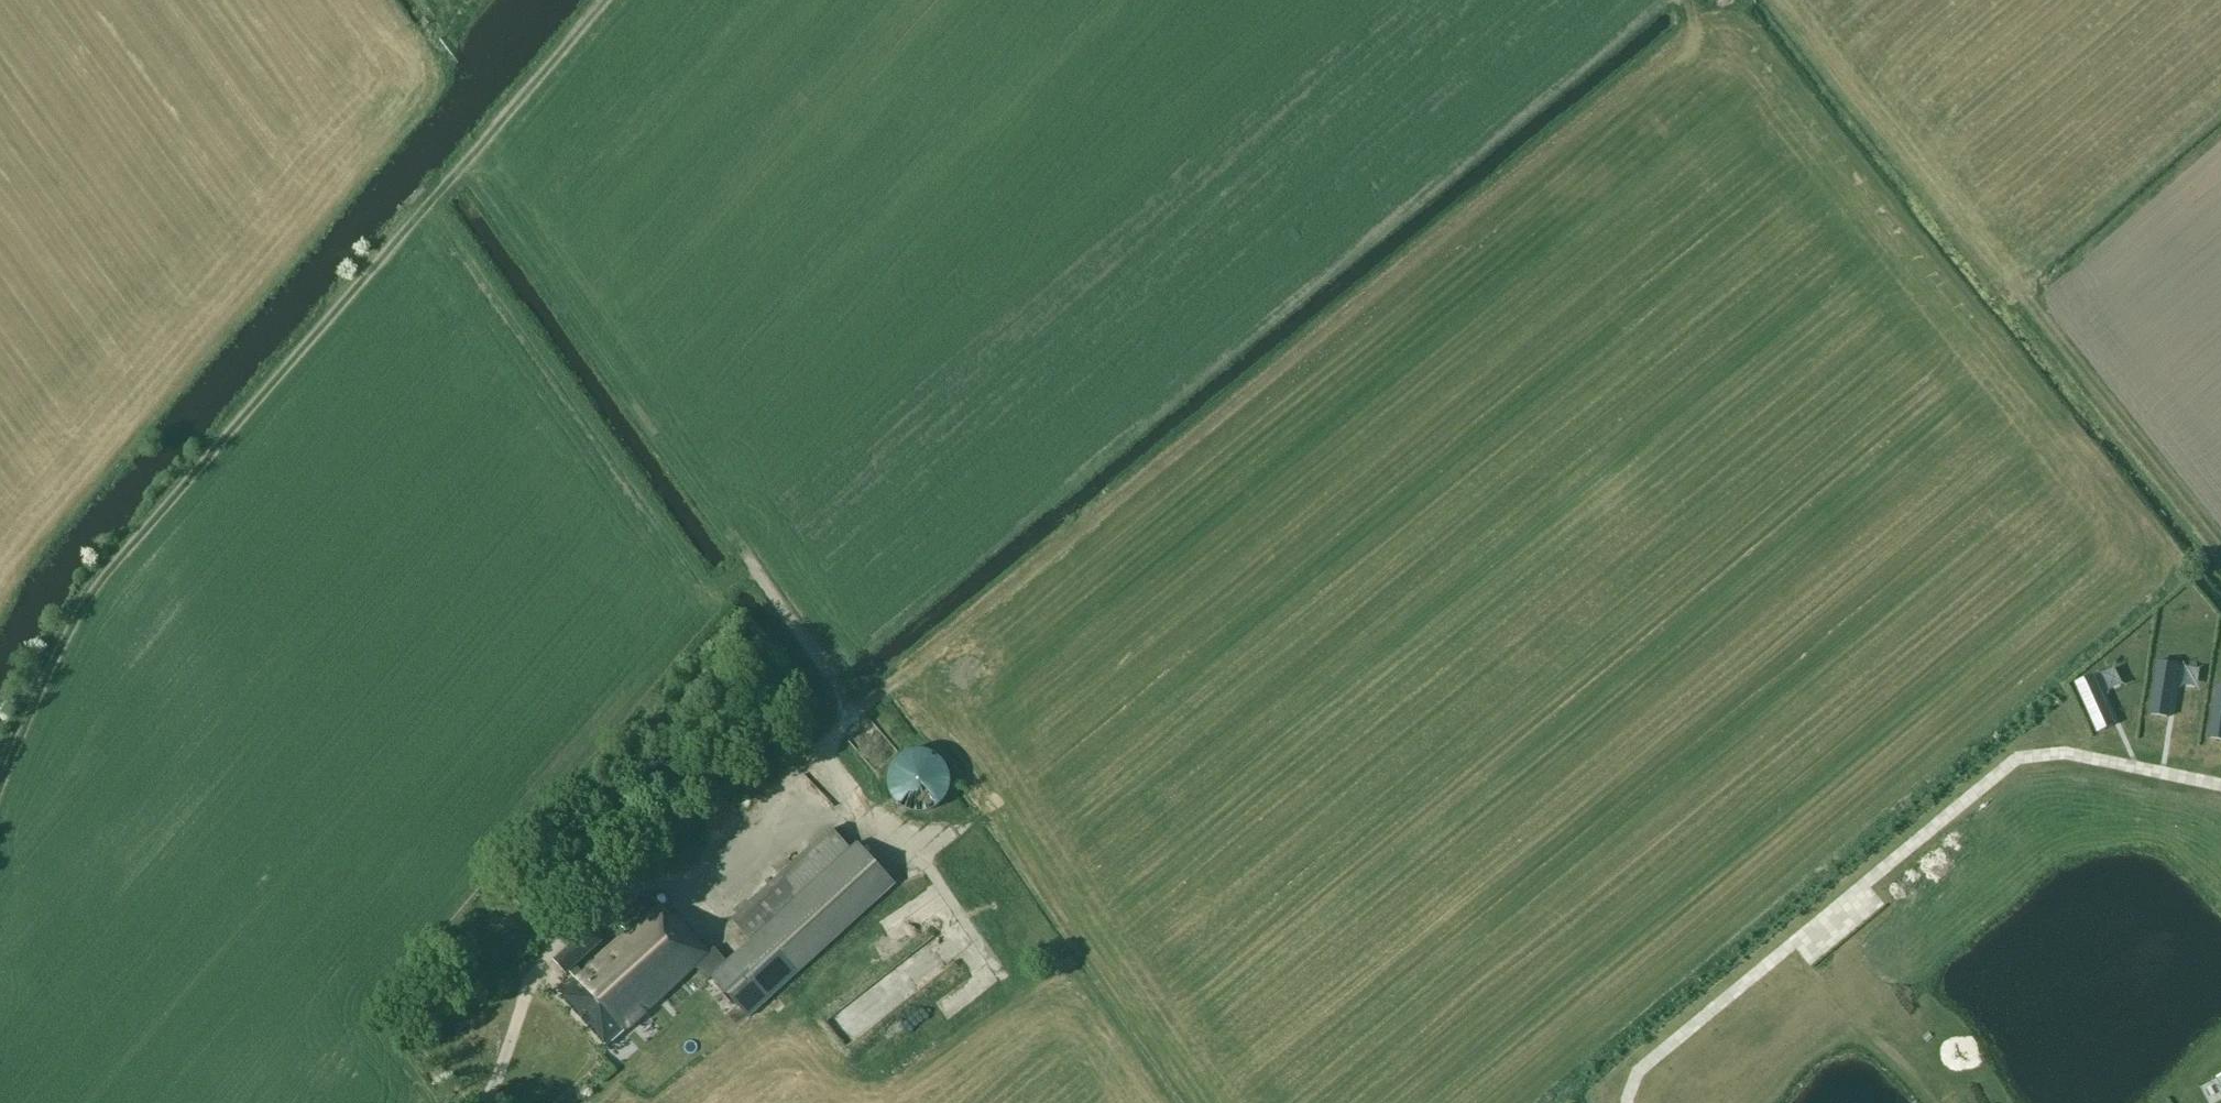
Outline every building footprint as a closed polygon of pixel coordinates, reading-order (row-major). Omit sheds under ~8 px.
[(910,805),(934,794),(926,779),(908,787),(903,776),(898,779),(910,805)] [(857,842),(850,849),(831,828),(731,919),(750,940),(726,961),(714,947),(707,953),(675,917),(672,920),(652,899),(621,927),(627,934),(582,974),(574,966),(601,941),(589,928),(554,960),(566,973),(570,970),(577,978),(560,994),(607,1045),(695,965),(708,979),(712,976),(749,1016),(895,883),(857,842)] [(916,983),(937,975),(925,946),(904,954),(916,983)]
